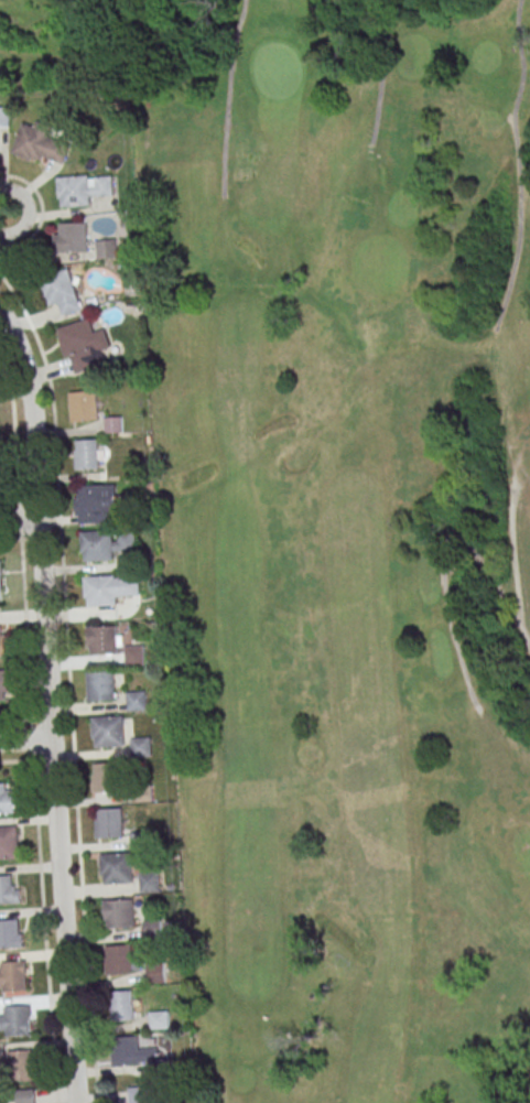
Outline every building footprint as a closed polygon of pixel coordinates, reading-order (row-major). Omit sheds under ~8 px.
[(0,107),(0,127),(9,127),(9,107),(0,107)] [(51,128),(22,120),(13,152),(62,167),(68,147),(48,141),(51,128)] [(58,207),(92,206),(91,194),(114,194),(113,174),(57,176),(58,207)] [(86,222),(55,222),(55,252),(86,252),(86,222)] [(96,258),(117,258),(117,240),(96,240),(96,258)] [(81,309),(70,269),(40,277),(49,307),(59,304),(62,315),(81,309)] [(58,328),(71,375),(106,366),(102,351),(112,349),(106,328),(94,331),(91,319),(58,328)] [(98,420),(97,391),(70,392),(71,421),(98,420)] [(99,469),(99,439),(75,439),(75,469),(99,469)] [(76,523),(118,522),(118,485),(75,485),(76,523)] [(82,561),(115,561),(114,551),(136,551),(136,530),(81,532),(82,561)] [(139,575),(84,576),(85,606),(117,606),(117,595),(140,595),(139,575)] [(89,655),(120,655),(120,626),(89,626),(89,655)] [(126,664),(145,664),(145,645),(126,645),(126,664)] [(116,701),(116,672),(88,672),(88,701),(116,701)] [(127,692),(127,711),(146,711),(146,692),(127,692)] [(93,747),(124,747),(124,716),(93,716),(93,747)] [(132,757),(151,757),(151,738),(132,738),(132,757)] [(94,763),(94,792),(119,792),(119,763),(94,763)] [(0,783),(0,814),(15,814),(15,783),(0,783)] [(96,809),(96,837),(124,837),(124,809),(96,809)] [(18,859),(18,826),(0,826),(0,859),(18,859)] [(101,883),(132,883),(132,853),(101,853),(101,883)] [(140,873),(141,893),(160,893),(160,873),(140,873)] [(0,876),(0,904),(20,904),(20,876),(0,876)] [(106,928),(135,927),(134,899),(106,900),(106,928)] [(23,948),(23,920),(0,920),(0,948),(23,948)] [(161,937),(161,921),(145,921),(145,937),(161,937)] [(134,953),(134,945),(106,946),(107,975),(140,974),(140,953),(134,953)] [(27,992),(27,961),(2,961),(2,969),(0,969),(0,992),(27,992)] [(148,965),(149,984),(165,983),(164,964),(148,965)] [(113,1021),(134,1021),(133,991),(112,991),(113,1021)] [(31,1036),(31,1006),(0,1006),(0,1036),(31,1036)] [(150,1029),(169,1029),(169,1011),(150,1011),(150,1029)] [(153,1065),(153,1049),(140,1049),(140,1037),(113,1037),(113,1065),(153,1065)] [(9,1051),(9,1080),(34,1080),(34,1051),(9,1051)] [(153,1086),(130,1087),(130,1102),(154,1102),(153,1086)] [(35,1089),(16,1090),(17,1102),(36,1102),(35,1089)]
